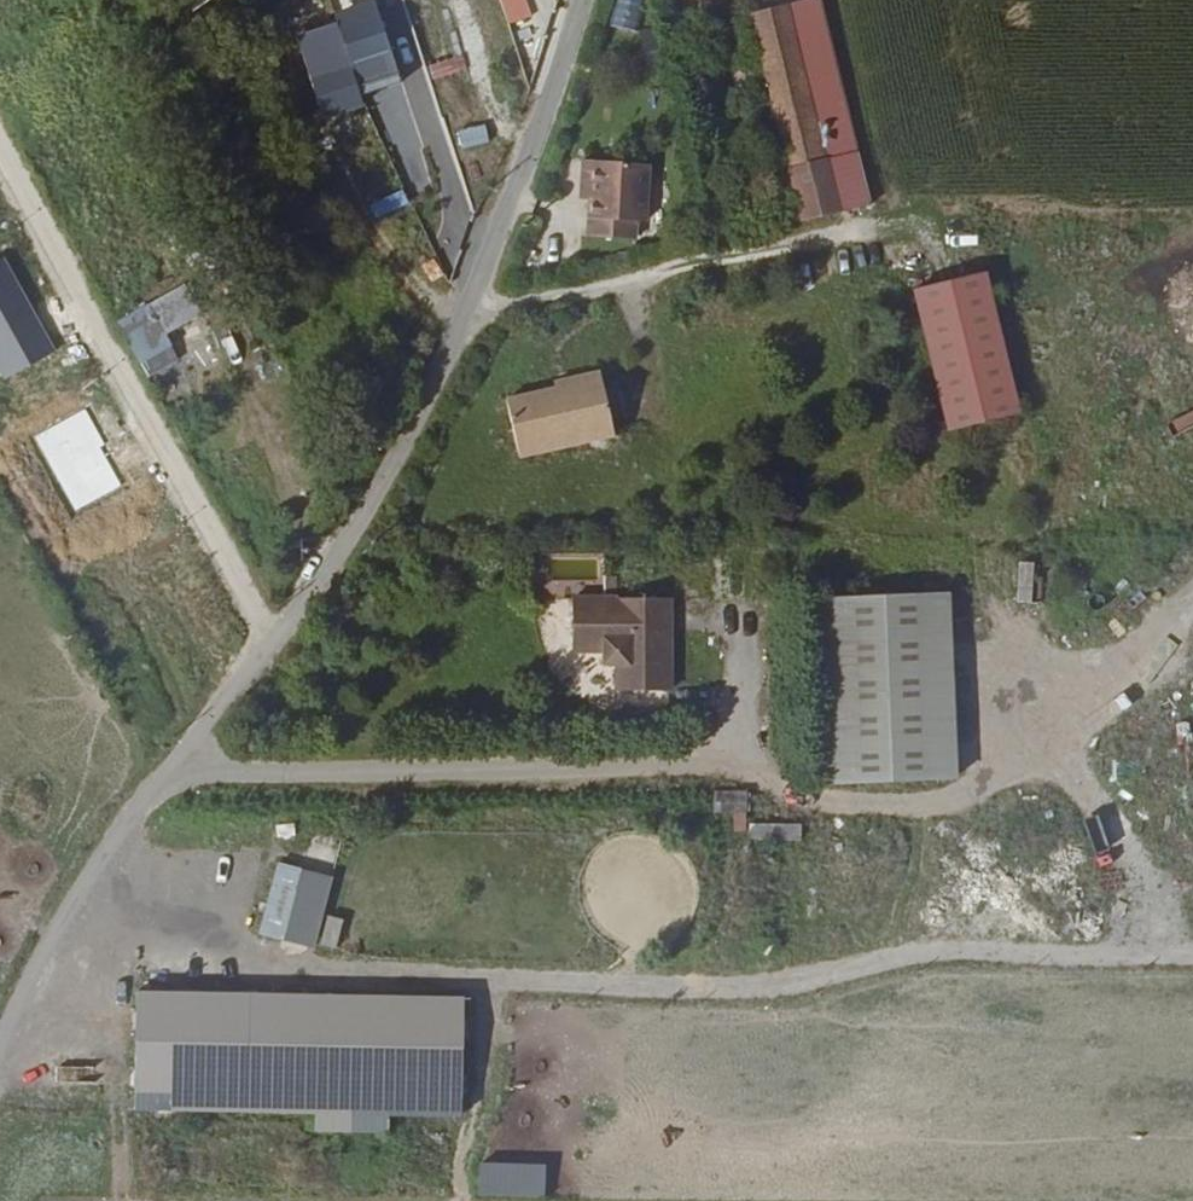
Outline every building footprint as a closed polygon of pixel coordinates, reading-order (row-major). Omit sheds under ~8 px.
[(510,25),(534,16),(528,0),(500,0),(510,25)] [(640,38),(646,0),(615,0),(610,33),(640,38)] [(877,199),(828,0),(747,0),(800,217),(877,199)] [(679,30),(690,29),(687,11),(678,11),(679,30)] [(691,40),(690,29),(679,30),(681,42),(691,40)] [(413,100),(396,41),(361,51),(379,110),(413,100)] [(653,163),(585,160),(584,190),(593,191),(591,237),(641,239),(641,220),(650,221),(653,163)] [(593,191),(584,190),(582,236),(591,237),(593,191)] [(951,420),(1020,402),(986,260),(917,279),(951,420)] [(201,283),(132,320),(153,359),(155,357),(164,373),(194,357),(180,332),(217,313),(201,283)] [(540,391),(540,446),(638,446),(639,384),(605,383),(605,392),(594,392),(540,391)] [(595,383),(594,392),(605,392),(605,383),(595,383)] [(1035,602),(1036,561),(1021,561),(1019,601),(1035,602)] [(628,593),(637,593),(638,571),(627,571),(628,593)] [(691,593),(637,593),(628,593),(593,593),(592,647),(624,646),(624,660),(639,659),(638,685),(691,686),(691,593)] [(973,776),(973,594),(843,593),(843,777),(973,776)] [(670,707),(670,693),(617,693),(618,707),(670,707)] [(715,790),(715,813),(750,812),(750,789),(715,790)] [(749,840),(803,841),(804,824),(750,822),(749,840)] [(936,866),(938,828),(923,828),(921,866),(936,866)] [(260,931),(316,946),(335,873),(280,858),(260,931)] [(337,949),(342,917),(324,914),(319,947),(337,949)] [(138,991),(136,1113),(463,1118),(465,996),(138,991)] [(545,1198),(546,1163),(481,1162),(480,1196),(545,1198)]
